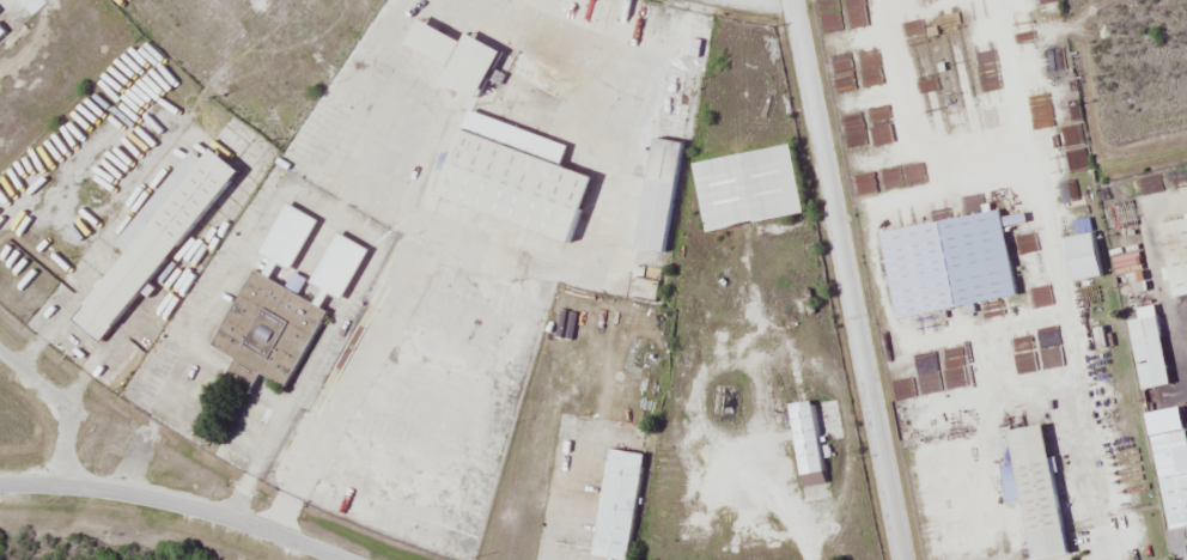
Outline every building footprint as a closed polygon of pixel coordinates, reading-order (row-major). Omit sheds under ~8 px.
[(485,97),(509,50),(475,33),(471,41),(427,19),(414,44),(457,66),(450,79),(485,97)] [(574,143),(475,112),(447,199),(583,242),(603,176),(567,164),(574,143)] [(632,249),(665,253),(679,142),(646,138),(632,249)] [(690,161),(702,230),(799,213),(787,145),(690,161)] [(124,244),(132,251),(77,321),(108,345),(246,168),(221,148),(212,160),(198,149),(124,244)] [(215,346),(238,357),(227,380),(254,393),(264,372),(292,386),(330,309),(324,306),(331,292),(347,299),(372,248),(339,233),(315,282),(326,288),(320,302),(269,277),(276,262),(294,271),(320,218),(288,203),(263,253),(276,259),(269,273),(255,266),(215,346)] [(877,230),(892,316),(1011,297),(997,210),(877,230)] [(1186,294),(1186,219),(1173,221),(1180,263),(1163,266),(1168,297),(1186,294)] [(1124,320),(1137,389),(1166,384),(1152,314),(1124,320)] [(786,403),(794,475),(817,472),(809,400),(786,403)] [(1150,410),(1154,435),(1148,436),(1169,559),(1186,556),(1186,450),(1180,405),(1150,410)] [(1024,559),(1060,554),(1039,424),(1003,429),(1024,559)] [(603,448),(589,556),(619,559),(624,559),(639,452),(603,448)]
